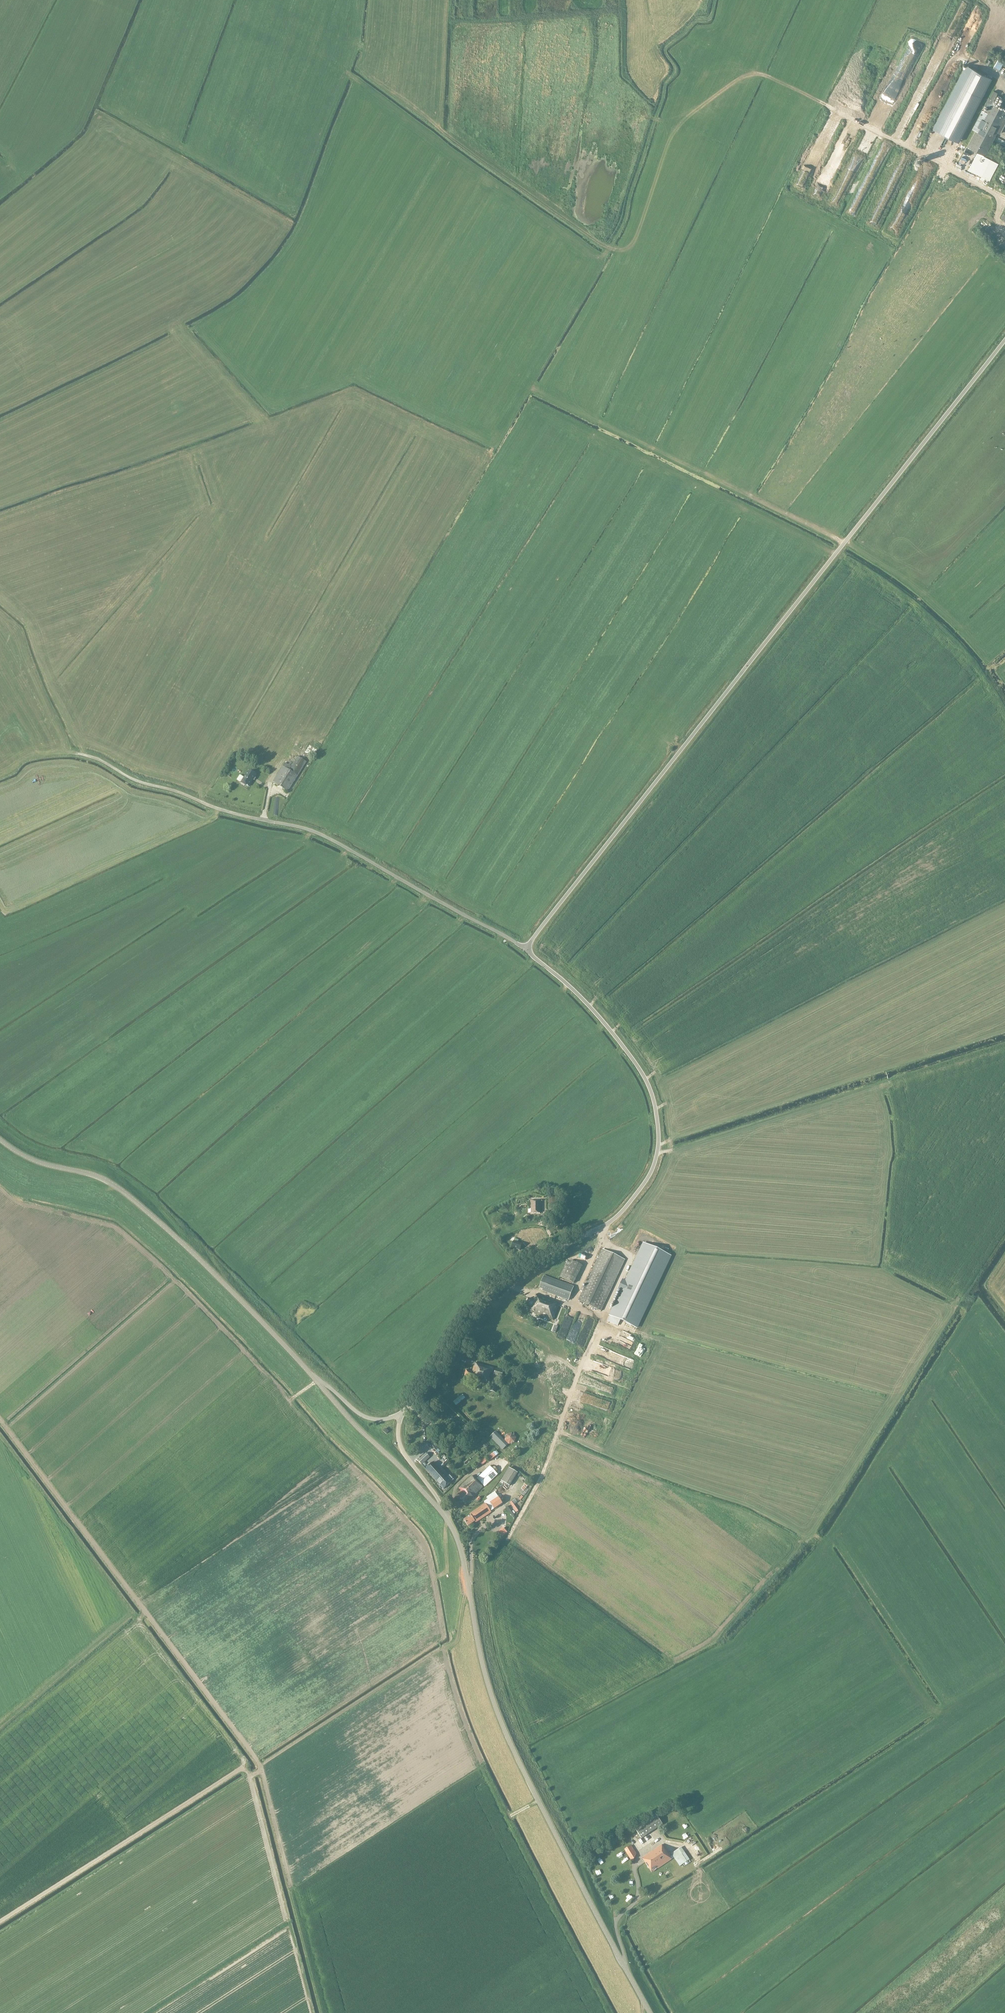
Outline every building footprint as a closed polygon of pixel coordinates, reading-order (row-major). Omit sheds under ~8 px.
[(996,81),(966,65),(933,129),(963,144),(996,81)] [(967,147),(985,156),(1004,117),(1004,111),(990,103),(967,147)] [(977,153),(968,170),(982,177),(990,160),(977,153)] [(959,171),(962,165),(956,162),(953,168),(959,171)] [(289,771),(282,767),(273,783),(288,792),(306,762),(297,757),(289,771)] [(240,783),(244,786),(245,785),(248,787),(256,775),(252,773),(251,774),(248,772),(240,783)] [(540,1201),(530,1201),(530,1209),(531,1209),(531,1213),(540,1213),(540,1206),(540,1201)] [(514,1238),(511,1248),(520,1250),(522,1244),(517,1243),(519,1240),(514,1238)] [(609,1315),(637,1329),(660,1281),(672,1256),(643,1243),(637,1256),(625,1280),(624,1280),(622,1279),(620,1285),(617,1289),(619,1290),(620,1291),(617,1296),(609,1315)] [(580,1257),(588,1256),(588,1254),(591,1253),(589,1248),(581,1250),(581,1254),(579,1254),(580,1257)] [(603,1249),(579,1301),(601,1311),(625,1260),(603,1249)] [(564,1266),(559,1277),(574,1283),(582,1266),(571,1261),(568,1267),(564,1266)] [(544,1276),(539,1288),(543,1289),(542,1290),(569,1300),(574,1287),(544,1276)] [(529,1298),(526,1304),(532,1306),(530,1312),(553,1320),(559,1303),(536,1294),(534,1300),(529,1298)] [(562,1323),(566,1309),(560,1307),(556,1321),(562,1323)] [(474,1366),(472,1372),(466,1370),(464,1376),(470,1378),(470,1379),(474,1381),(488,1386),(490,1380),(488,1378),(490,1375),(492,1374),(494,1368),(477,1362),(475,1367),(474,1366)] [(494,1375),(501,1377),(503,1371),(496,1368),(494,1375)] [(491,1384),(489,1391),(496,1393),(497,1386),(491,1384)] [(496,1433),(491,1438),(501,1448),(506,1444),(496,1433)] [(509,1445),(515,1443),(516,1437),(512,1434),(506,1435),(505,1440),(509,1445)] [(482,1465),(488,1460),(489,1462),(498,1454),(496,1450),(486,1458),(485,1458),(480,1463),(482,1465)] [(418,1461),(421,1464),(430,1457),(426,1453),(418,1461)] [(451,1482),(434,1462),(426,1469),(443,1489),(451,1482)] [(497,1474),(496,1473),(498,1470),(494,1467),(492,1469),(490,1467),(477,1479),(484,1486),(497,1474)] [(509,1468),(501,1481),(509,1486),(517,1473),(509,1468)] [(460,1497),(466,1503),(482,1487),(472,1476),(459,1488),(464,1493),(460,1497)] [(512,1497),(517,1504),(525,1499),(521,1492),(512,1497)] [(498,1498),(496,1499),(490,1503),(494,1509),(502,1504),(498,1498)] [(517,1512),(515,1509),(517,1509),(513,1500),(508,1502),(513,1513),(517,1512)] [(485,1504),(482,1506),(470,1514),(470,1515),(463,1520),(468,1526),(474,1521),(475,1523),(491,1512),(485,1504)] [(634,1828),(641,1839),(663,1824),(655,1814),(634,1828)] [(647,1842),(655,1837),(653,1833),(645,1838),(647,1842)] [(642,1858),(652,1872),(672,1859),(662,1845),(642,1858)] [(625,1850),(631,1861),(634,1859),(636,1855),(630,1846),(625,1850)] [(679,1866),(689,1860),(681,1847),(671,1854),(679,1866)]
